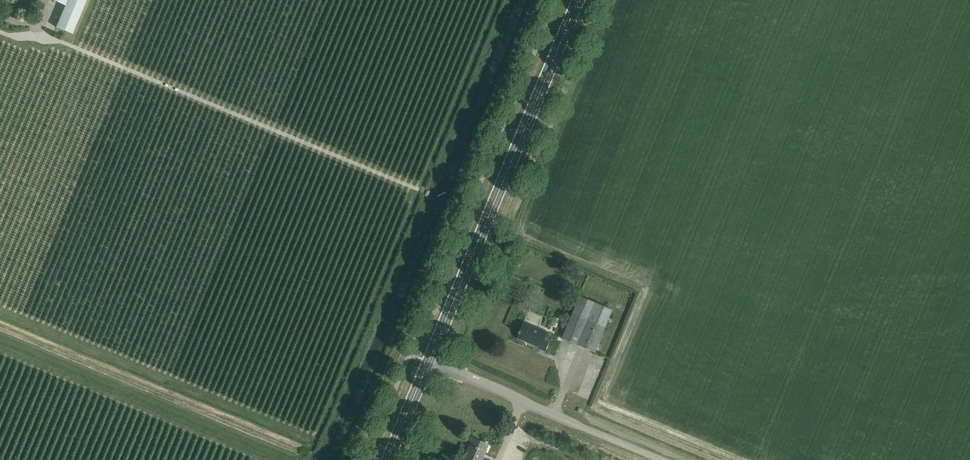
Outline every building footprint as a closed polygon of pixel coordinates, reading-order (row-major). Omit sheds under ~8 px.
[(65,6),(64,5),(56,27),(71,34),(86,0),(67,0),(65,6)] [(594,353),(612,310),(579,296),(562,339),(594,353)] [(550,326),(555,328),(559,319),(553,317),(550,326)] [(545,337),(548,332),(523,322),(516,338),(548,351),(552,340),(545,337)] [(488,445),(472,438),(463,459),(482,459),(488,445)]
